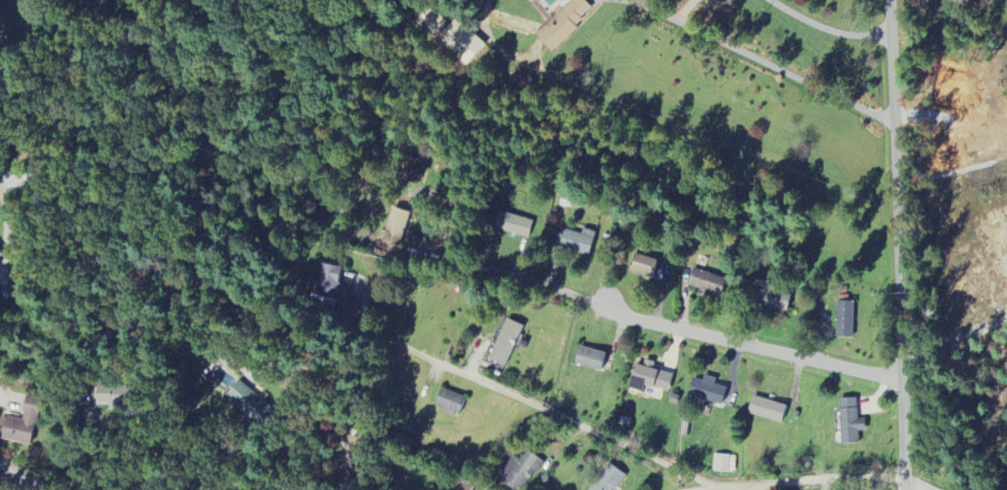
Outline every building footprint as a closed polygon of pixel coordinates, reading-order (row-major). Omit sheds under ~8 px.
[(583,0),(573,0),(535,36),(550,52),(593,11),(583,0)] [(449,27),(430,7),(417,20),(435,40),(449,27)] [(468,67),(486,48),(457,20),(439,39),(468,67)] [(426,162),(409,158),(404,181),(421,185),(426,162)] [(528,240),(533,222),(498,213),(493,231),(528,240)] [(581,235),(559,230),(555,248),(590,256),(594,233),(582,231),(581,235)] [(656,261),(634,255),(628,272),(650,279),(656,261)] [(336,297),(341,269),(321,265),(316,293),(336,297)] [(722,298),(726,279),(691,270),(687,289),(722,298)] [(753,305),(787,313),(791,296),(756,288),(753,305)] [(853,303),(836,303),(835,338),(852,338),(853,303)] [(504,369),(522,327),(506,320),(487,361),(504,369)] [(604,355),(578,347),(573,365),(599,373),(604,355)] [(629,390),(642,393),(643,388),(669,392),(672,375),(652,371),(653,363),(643,361),(642,367),(633,366),(629,390)] [(716,379),(703,376),(702,381),(692,379),(688,397),(723,405),(726,388),(714,385),(716,379)] [(226,401),(265,423),(275,406),(235,384),(226,401)] [(99,409),(126,405),(123,388),(96,393),(99,409)] [(459,416),(465,398),(441,389),(434,407),(459,416)] [(43,399),(26,396),(22,420),(3,417),(0,434),(0,440),(34,446),(43,399)] [(747,414),(781,425),(786,407),(753,396),(747,414)] [(864,420),(857,420),(856,399),(838,400),(840,446),(858,445),(857,433),(865,433),(864,420)] [(511,459),(497,479),(513,489),(524,489),(543,463),(527,451),(518,464),(511,459)] [(729,456),(713,456),(713,473),(729,473),(729,456)] [(625,476),(610,465),(590,489),(615,489),(625,476)]
